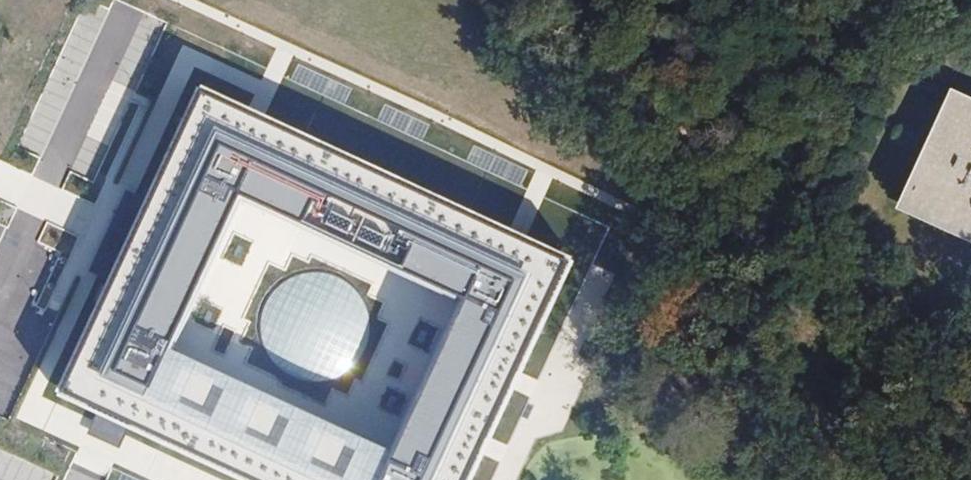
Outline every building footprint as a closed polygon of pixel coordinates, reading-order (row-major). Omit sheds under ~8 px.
[(64,391),(256,479),(467,479),(568,262),(202,94),(64,391)] [(970,232),(970,109),(956,102),(909,204),(970,232)]
